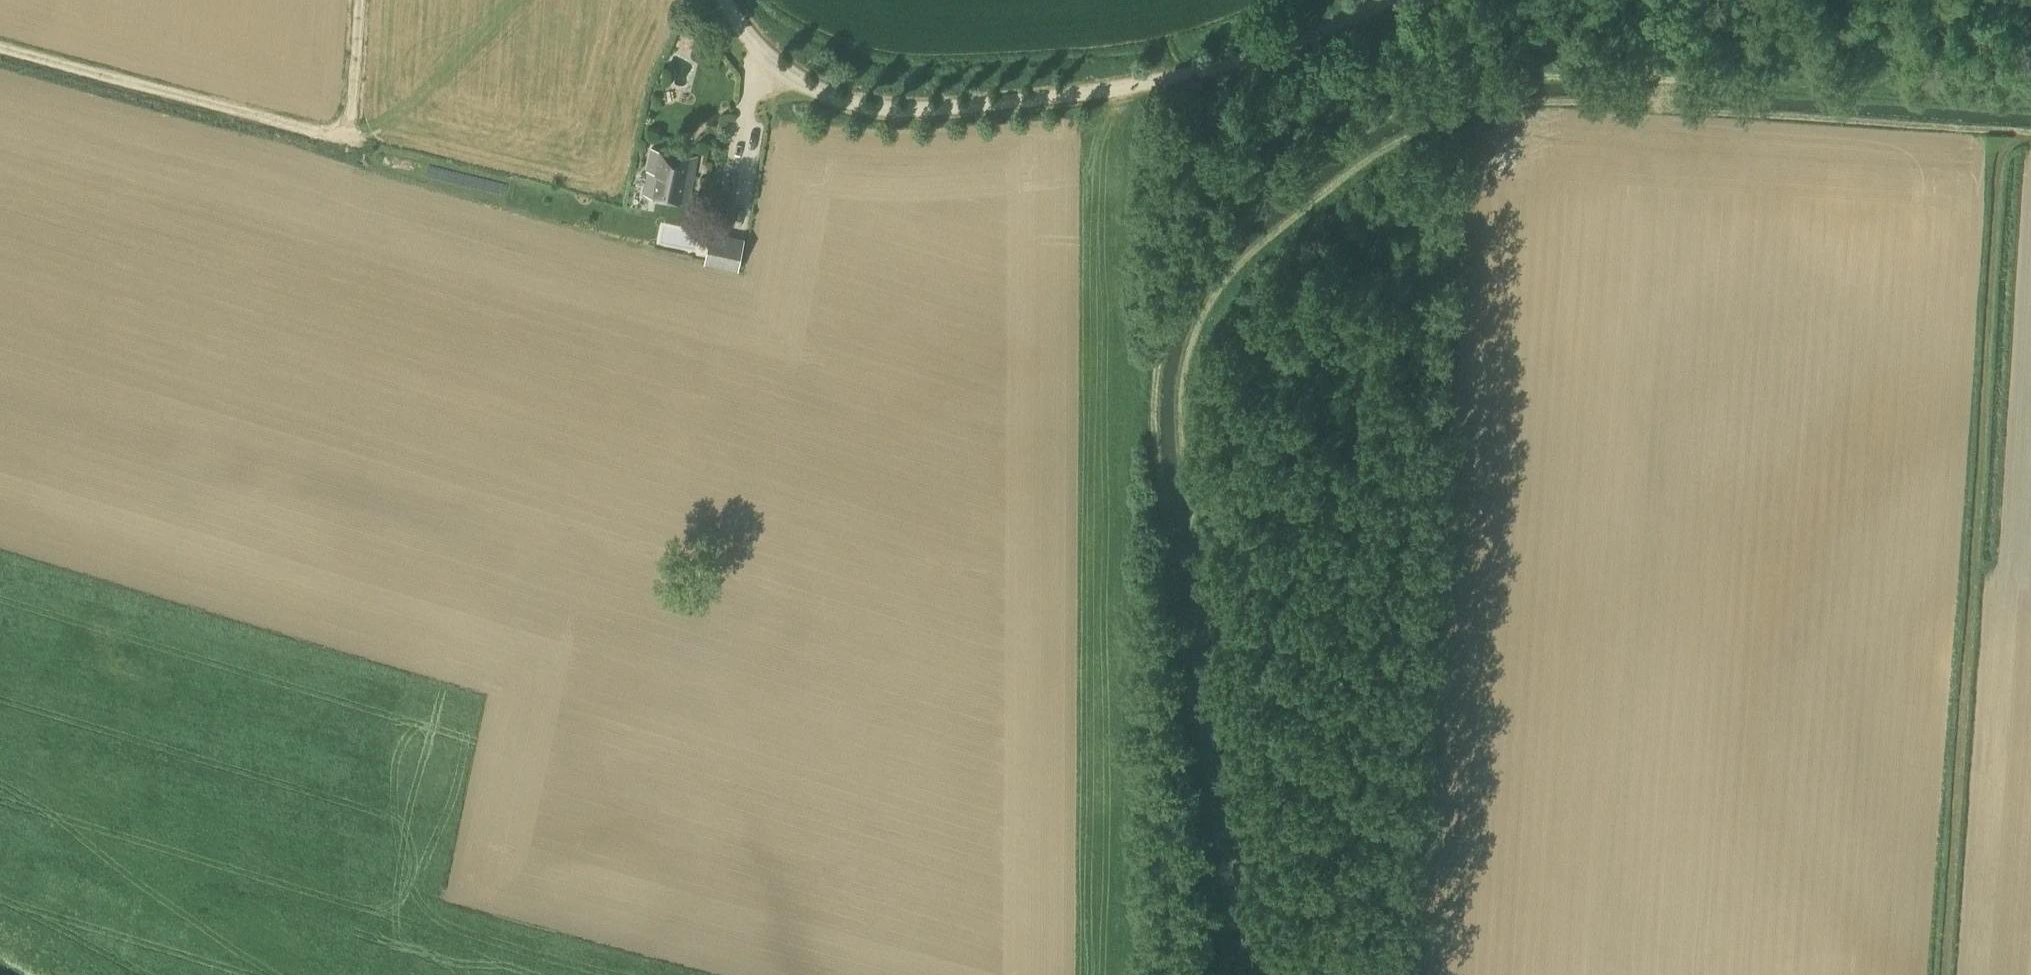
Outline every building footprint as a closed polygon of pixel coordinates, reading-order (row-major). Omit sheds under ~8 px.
[(687,203),(696,156),(650,148),(642,194),(687,203)] [(729,228),(733,201),(717,199),(715,211),(706,209),(703,224),(729,228)] [(721,235),(718,263),(738,265),(741,238),(721,235)]
